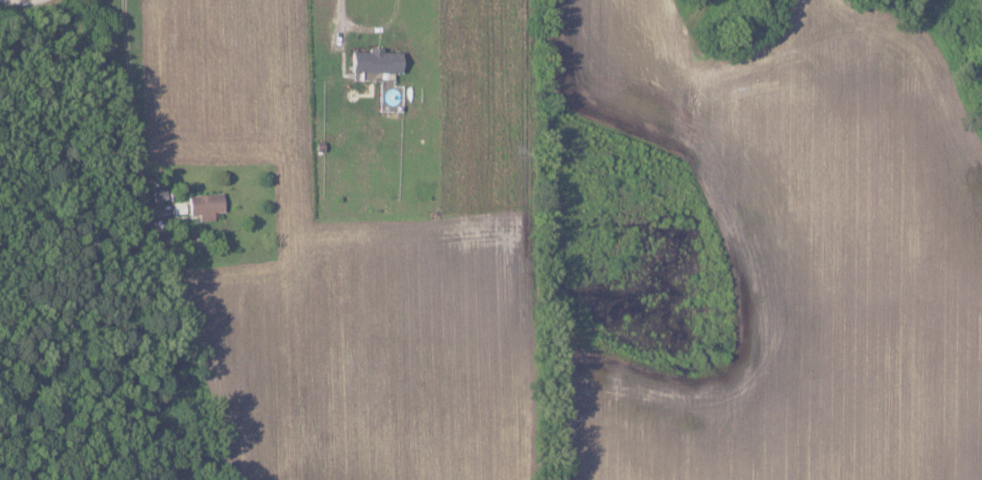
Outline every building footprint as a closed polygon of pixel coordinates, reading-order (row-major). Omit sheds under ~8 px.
[(399,52),(381,51),(381,47),(368,47),(368,51),(350,51),(350,71),(399,72),(399,52)] [(213,220),(213,212),(222,212),(222,193),(187,195),(188,215),(198,215),(198,221),(213,220)]
